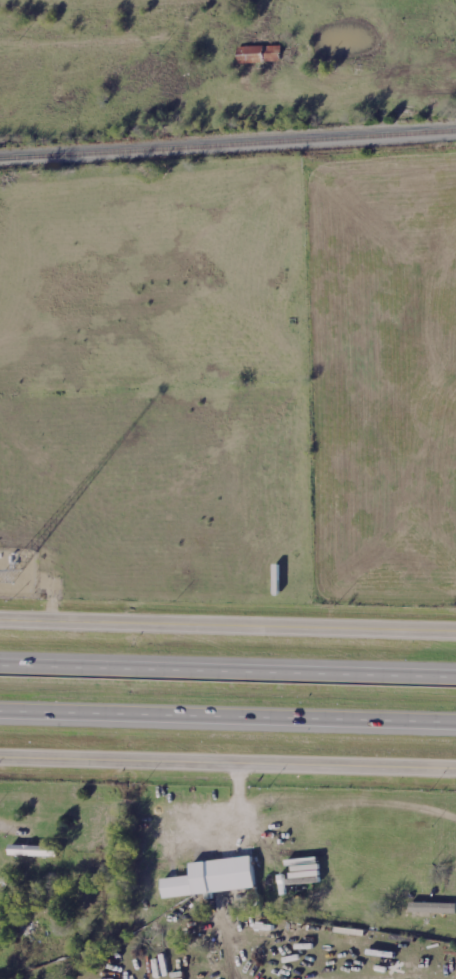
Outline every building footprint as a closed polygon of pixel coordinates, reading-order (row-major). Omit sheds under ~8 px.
[(234,49),(279,49),(279,66),(234,66),(234,49)] [(29,857),(7,857),(7,846),(31,846),(31,848),(55,848),(55,859),(46,858),(46,864),(29,863),(29,857)] [(249,858),(253,891),(160,901),(158,882),(188,878),(186,865),(249,858)]
